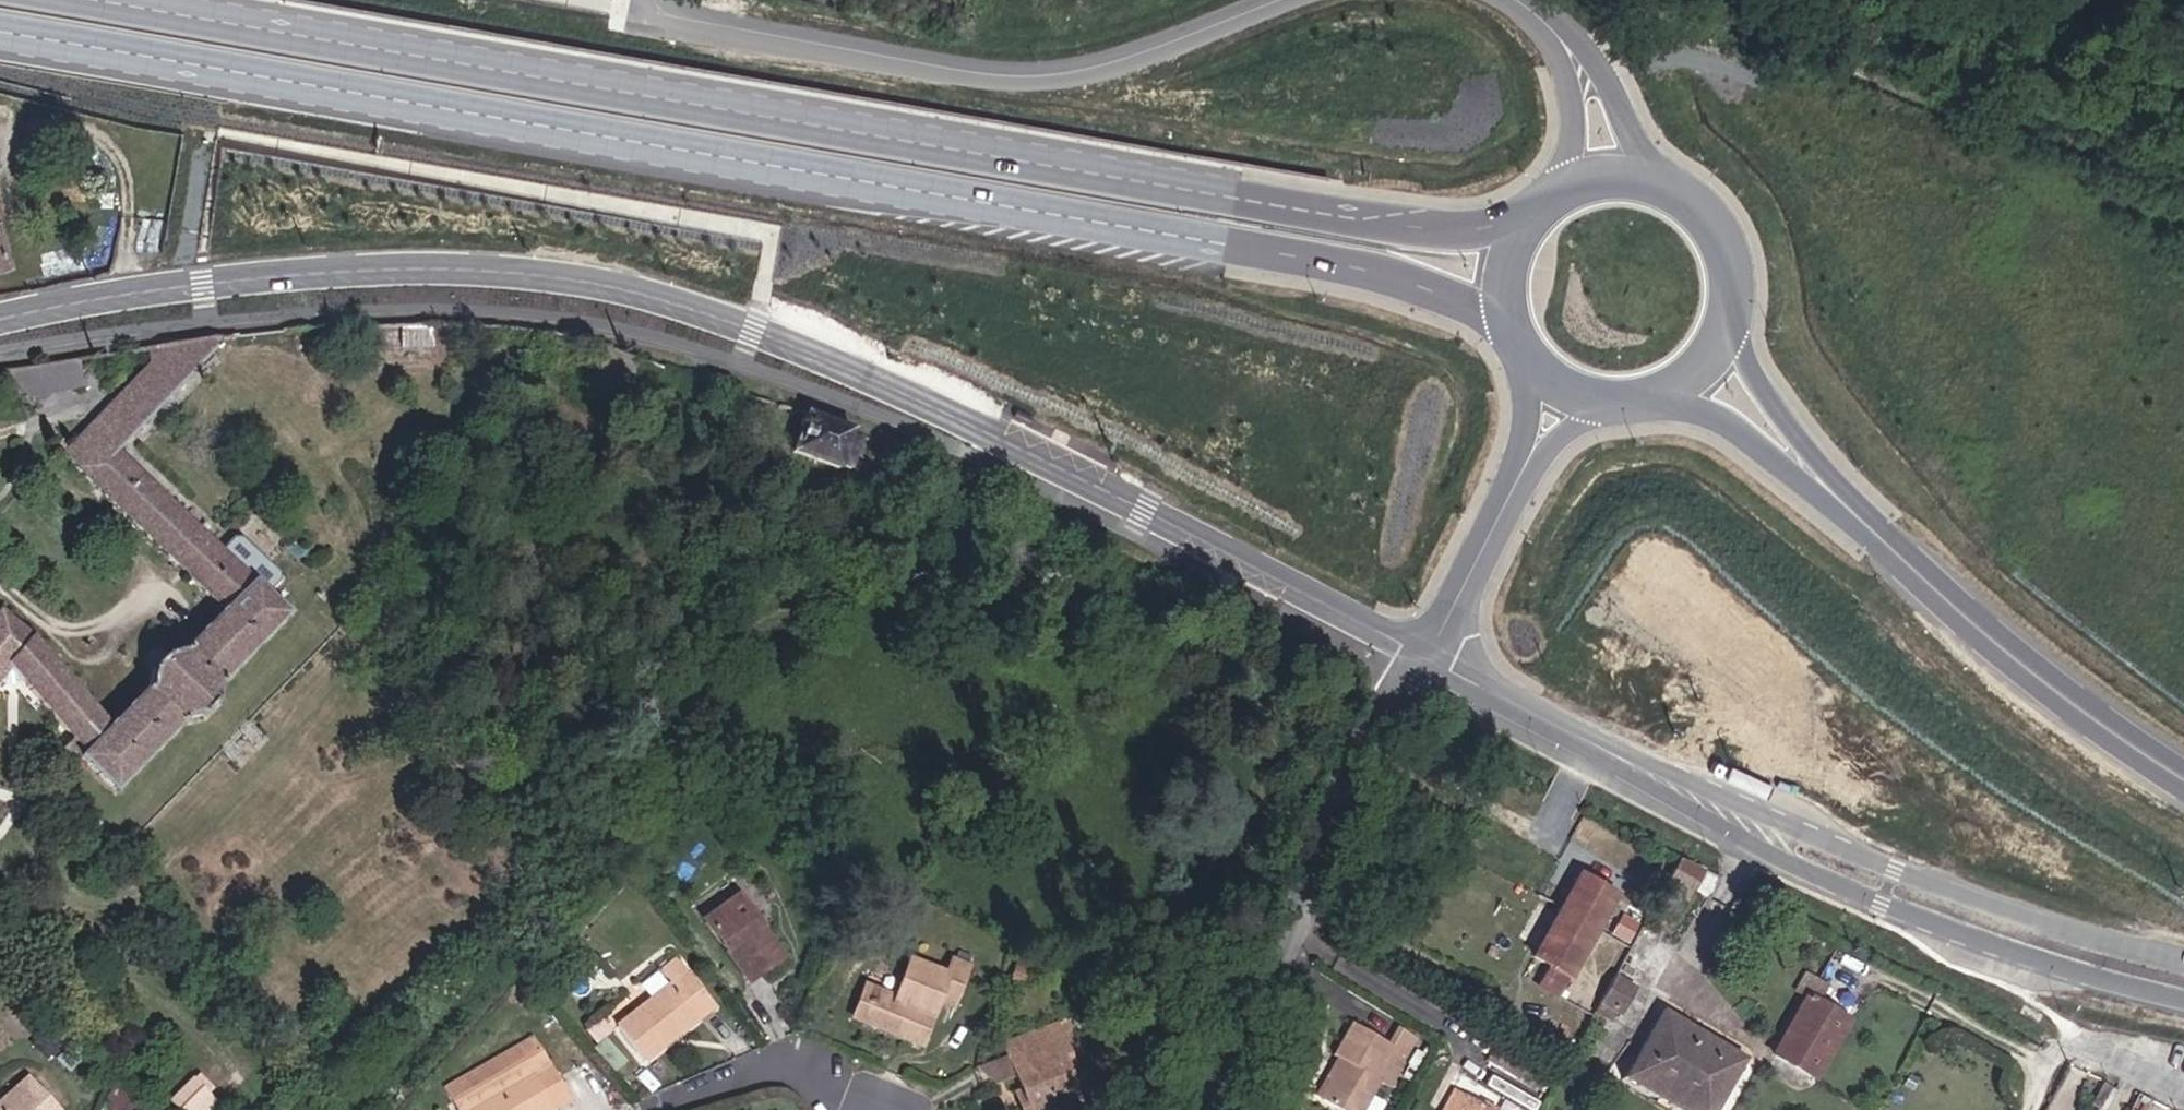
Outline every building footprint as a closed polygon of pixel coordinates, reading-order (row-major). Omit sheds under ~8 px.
[(434,347),(433,325),(401,326),(401,348),(434,347)] [(221,550),(116,450),(228,336),(221,337),(219,337),(185,342),(176,343),(168,345),(61,454),(223,611),(183,651),(165,653),(148,670),(147,682),(147,686),(108,726),(77,758),(111,791),(181,721),(200,716),(215,702),(217,685),(285,614),(252,582),(264,569),(264,562),(240,538),(233,539),(221,550)] [(496,403),(492,386),(478,389),(483,406),(496,403)] [(838,470),(853,431),(805,414),(791,453),(838,470)] [(10,666),(72,740),(58,754),(70,766),(77,758),(108,726),(32,637),(0,611),(0,678),(10,666)] [(1596,929),(1615,897),(1579,875),(1560,910),(1596,929)] [(782,957),(738,896),(704,920),(747,981),(782,957)] [(1557,997),(1596,929),(1560,910),(1533,958),(1548,967),(1537,985),(1557,997)] [(712,1008),(674,960),(661,971),(672,984),(617,1026),(644,1061),(712,1008)] [(970,968),(952,960),(946,974),(910,960),(895,998),(874,990),(861,1021),(912,1042),(923,1014),(930,1017),(937,1001),(954,1008),(970,968)] [(1027,984),(1033,968),(1016,962),(1010,977),(1027,984)] [(1619,1014),(1632,989),(1613,977),(1599,1002),(1613,1011),(1619,1014)] [(861,1021),(874,990),(865,987),(853,1018),(861,1021)] [(1813,1079),(1848,1020),(1806,997),(1772,1055),(1813,1079)] [(1607,1022),(1613,1011),(1599,1002),(1593,1013),(1607,1022)] [(2041,1015),(2024,1007),(2020,1016),(2037,1024),(2041,1015)] [(1744,1059),(1662,1012),(1622,1079),(1675,1109),(1714,1109),(1744,1059)] [(919,1045),(930,1017),(923,1014),(912,1042),(919,1045)] [(595,1043),(610,1030),(599,1016),(584,1030),(595,1043)] [(1009,1058),(1063,1038),(1058,1024),(1004,1044),(1009,1058)] [(1322,1102),(1336,1109),(1376,1109),(1378,1106),(1377,1101),(1368,1096),(1377,1081),(1387,1088),(1403,1062),(1401,1061),(1391,1055),(1396,1048),(1389,1044),(1354,1024),(1334,1057),(1344,1063),(1322,1102)] [(65,1045),(46,1025),(28,1042),(40,1055),(43,1052),(50,1059),(65,1045)] [(1401,1061),(1416,1037),(1400,1028),(1389,1044),(1396,1048),(1391,1055),(1401,1061)] [(626,1061),(605,1037),(592,1049),(614,1072),(626,1061)] [(1062,1056),(1069,1053),(1063,1038),(1009,1058),(1015,1074),(1022,1091),(1016,1093),(1022,1109),(1069,1109),(1081,1106),(1062,1056)] [(1515,1080),(1529,1058),(1500,1041),(1487,1063),(1515,1080)] [(67,1072),(81,1058),(68,1045),(54,1059),(67,1072)] [(1015,1074),(1009,1058),(980,1069),(996,1082),(1015,1074)] [(1322,1102),(1344,1063),(1338,1059),(1315,1098),(1322,1102)] [(569,1099),(549,1064),(533,1073),(553,1108),(569,1099)] [(532,1072),(466,1109),(552,1109),(554,1109),(553,1108),(533,1073),(532,1072)] [(198,1074),(170,1102),(179,1109),(214,1109),(224,1100),(198,1074)] [(26,1079),(0,1103),(0,1109),(54,1109),(26,1079)] [(2115,1090),(2102,1083),(2090,1105),(2096,1109),(2095,1109),(2104,1109),(2115,1090)] [(128,1100),(113,1086),(101,1099),(113,1109),(119,1109),(128,1100)] [(1454,1091),(1443,1109),(1490,1109),(1454,1091)]
